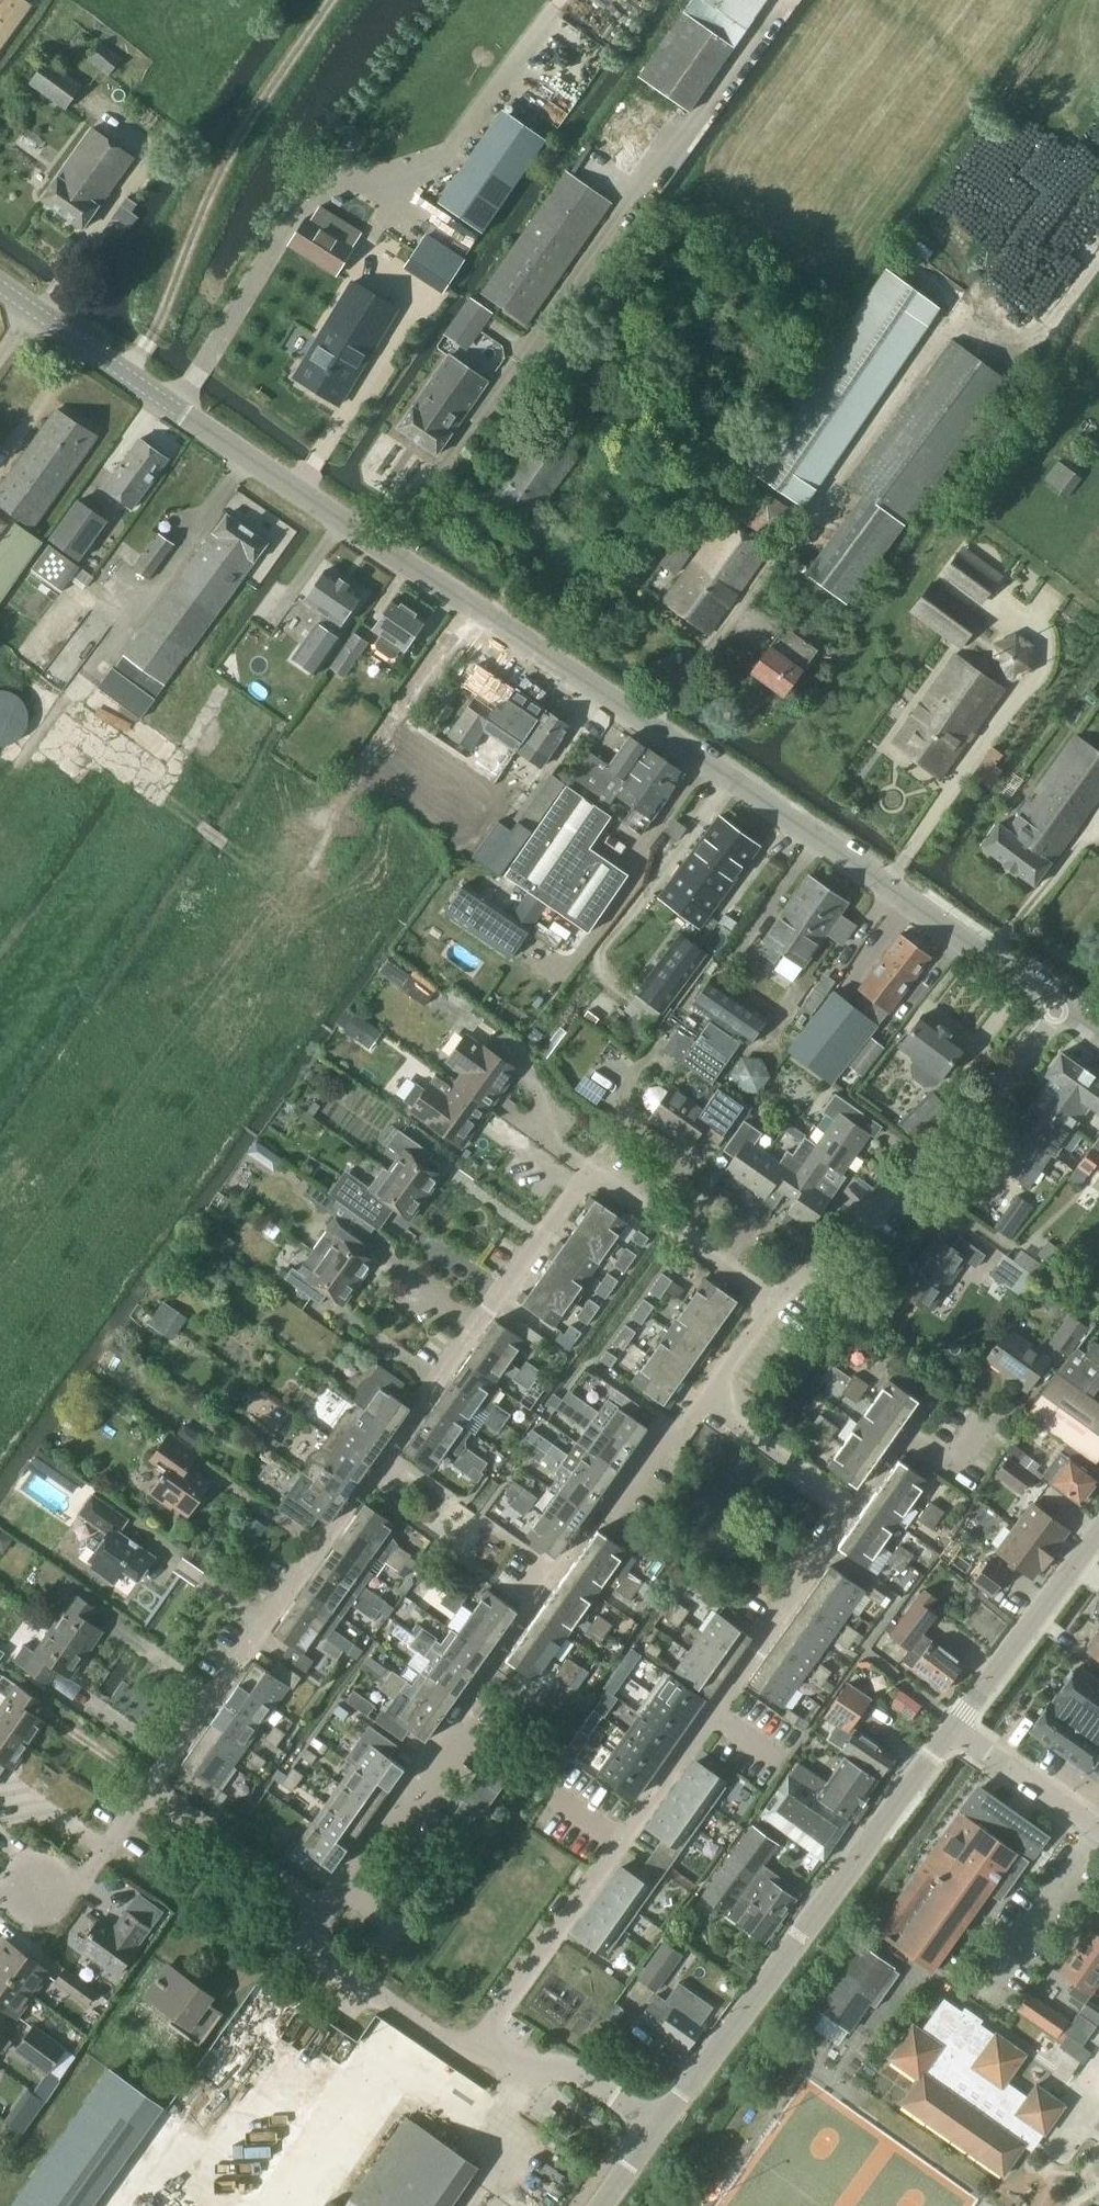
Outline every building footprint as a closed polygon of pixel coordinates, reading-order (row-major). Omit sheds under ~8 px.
[(30,6),(22,0),(0,0),(0,46),(30,6)] [(684,11),(638,76),(689,111),(734,46),(748,26),(766,0),(691,0),(684,11)] [(122,56),(82,26),(69,43),(109,73),(122,56)] [(66,109),(83,86),(47,60),(30,83),(66,109)] [(501,107),(436,199),(482,231),(547,139),(501,107)] [(135,157),(93,127),(42,199),(84,229),(135,157)] [(566,171),(482,292),(527,324),(612,202),(566,171)] [(127,197),(114,216),(131,228),(139,216),(132,212),(138,204),(127,197)] [(310,223),(301,217),(286,239),(337,271),(351,249),(362,232),(321,206),(310,223)] [(403,267),(443,293),(465,258),(426,232),(403,267)] [(804,507),(940,308),(884,270),(748,469),(804,507)] [(295,377),(340,404),(396,312),(351,285),(325,328),(295,377)] [(470,296),(445,333),(466,348),(492,311),(470,296)] [(847,482),(864,494),(806,572),(847,602),(1010,383),(952,340),(847,482)] [(488,382),(450,355),(398,428),(437,455),(488,382)] [(578,442),(596,418),(572,401),(554,424),(578,442)] [(35,529),(97,437),(56,410),(0,491),(0,506),(35,529)] [(578,456),(540,428),(491,497),(529,524),(578,456)] [(140,439),(105,487),(133,508),(169,459),(140,439)] [(487,460),(502,471),(510,458),(496,448),(487,460)] [(1044,481),(1068,498),(1083,478),(1060,460),(1044,481)] [(768,489),(746,520),(775,542),(798,511),(768,489)] [(78,497),(49,539),(80,561),(109,519),(78,497)] [(113,666),(99,686),(85,704),(166,764),(180,746),(142,718),(156,698),(165,684),(269,543),(227,514),(124,655),(131,659),(122,672),(113,666)] [(724,521),(664,601),(707,633),(769,550),(721,514),(719,517),(724,521)] [(10,522),(0,515),(0,534),(10,522)] [(17,521),(0,544),(0,602),(44,542),(17,521)] [(174,543),(160,533),(135,567),(150,578),(174,543)] [(676,540),(660,563),(677,575),(693,551),(676,540)] [(95,576),(51,544),(33,570),(63,591),(74,576),(88,586),(95,576)] [(305,600),(325,614),(296,656),(317,671),(333,650),(327,645),(337,631),(329,626),(333,620),(341,625),(362,594),(327,569),(305,600)] [(962,646),(981,618),(934,582),(914,610),(962,646)] [(381,637),(376,644),(377,649),(390,658),(395,657),(400,649),(403,652),(427,619),(396,597),(373,631),(381,637)] [(785,625),(752,670),(785,695),(818,649),(785,625)] [(1017,631),(993,642),(991,668),(1013,682),(1036,670),(1037,645),(1017,631)] [(355,632),(346,644),(360,654),(368,642),(355,632)] [(1005,688),(957,654),(892,743),(940,779),(1005,688)] [(478,664),(463,686),(477,695),(503,712),(517,690),(478,664)] [(26,722),(26,716),(23,708),(20,704),(16,698),(12,696),(5,692),(0,691),(0,753),(2,753),(6,751),(12,748),(17,745),(20,740),(23,735),(26,728),(26,723),(26,722)] [(477,695),(474,699),(493,711),(481,728),(484,731),(498,740),(509,724),(513,727),(531,700),(517,691),(503,712),(477,695)] [(493,711),(474,699),(449,736),(471,750),(484,731),(481,728),(493,711)] [(442,725),(453,708),(441,700),(430,717),(442,725)] [(509,724),(498,740),(517,752),(545,710),(531,700),(513,727),(509,724)] [(517,752),(513,759),(537,775),(570,726),(545,710),(517,752)] [(999,823),(982,847),(1035,886),(1098,798),(1098,750),(1077,734),(1010,830),(999,823)] [(569,784),(568,783),(566,785),(605,812),(617,794),(648,749),(629,736),(610,764),(591,751),(569,784)] [(1003,754),(993,747),(973,775),(988,786),(1000,769),(995,766),(1003,754)] [(617,794),(635,806),(624,822),(643,834),(684,774),(648,749),(617,794)] [(485,841),(485,840),(473,856),(492,871),(499,876),(511,859),(532,831),(532,832),(543,817),(566,785),(568,783),(548,770),(515,819),(517,821),(512,829),(500,821),(485,841)] [(605,812),(566,785),(543,817),(532,832),(532,831),(511,859),(502,872),(530,891),(512,917),(530,929),(530,930),(548,903),(590,932),(630,874),(590,848),(611,816),(605,812)] [(760,847),(719,816),(689,856),(730,887),(760,847)] [(659,897),(700,927),(730,887),(689,856),(659,897)] [(848,903),(809,875),(785,909),(825,937),(848,903)] [(512,917),(464,884),(446,911),(493,943),(512,956),(530,929),(512,917)] [(759,950),(776,962),(782,953),(804,968),(825,937),(785,909),(764,941),(765,942),(759,950)] [(901,933),(884,956),(915,979),(932,956),(901,933)] [(707,953),(682,934),(636,994),(662,1014),(707,953)] [(415,967),(391,949),(379,966),(403,984),(415,967)] [(855,1006),(836,991),(791,1052),(835,1083),(889,1011),(890,1012),(915,979),(884,956),(859,989),(865,994),(855,1006)] [(769,1019),(711,979),(693,1005),(750,1045),(769,1019)] [(816,980),(798,1005),(814,1016),(832,991),(816,980)] [(344,1028),(344,1029),(371,1049),(383,1032),(357,1012),(355,1014),(347,1008),(337,1022),(344,1028)] [(968,1046),(923,1012),(897,1046),(942,1080),(968,1046)] [(741,1043),(710,1022),(696,1043),(727,1064),(741,1043)] [(871,1036),(849,1065),(863,1076),(886,1047),(871,1036)] [(451,1056),(470,1070),(459,1086),(487,1106),(514,1069),(486,1048),(483,1052),(476,1047),(478,1045),(474,1041),(472,1044),(464,1038),(451,1056)] [(682,1063),(713,1085),(712,1086),(722,1093),(726,1087),(716,1080),(727,1064),(696,1043),(682,1063)] [(1051,1079),(1035,1102),(1073,1130),(1090,1106),(1098,1113),(1098,1079),(1061,1052),(1045,1075),(1051,1079)] [(743,1056),(731,1073),(741,1092),(760,1093),(771,1076),(763,1058),(743,1056)] [(414,1107),(434,1121),(432,1124),(459,1144),(487,1106),(459,1086),(456,1089),(437,1076),(414,1107)] [(691,1145),(698,1134),(716,1146),(744,1107),(726,1094),(710,1116),(672,1088),(651,1117),(669,1129),(691,1145)] [(913,1139),(947,1106),(933,1092),(899,1124),(913,1139)] [(822,1112),(834,1120),(826,1133),(857,1154),(871,1134),(858,1125),(865,1114),(835,1093),(822,1112)] [(1073,1130),(1035,1102),(993,1161),(1020,1180),(1043,1147),(1055,1156),(1073,1130)] [(724,1150),(734,1158),(726,1170),(746,1184),(767,1154),(755,1145),(763,1133),(744,1120),(724,1150)] [(401,1155),(389,1171),(426,1198),(442,1176),(419,1159),(426,1149),(400,1130),(388,1146),(401,1155)] [(793,1155),(805,1163),(823,1175),(830,1165),(843,1174),(857,1154),(826,1133),(817,1145),(805,1137),(793,1154),(793,1155)] [(1078,1166),(1090,1174),(1097,1164),(1098,1165),(1098,1137),(1078,1166)] [(256,1142),(248,1153),(262,1162),(270,1151),(256,1142)] [(779,1162),(767,1154),(746,1184),(766,1198),(775,1186),(785,1193),(805,1163),(793,1155),(793,1154),(788,1150),(779,1162)] [(785,1193),(796,1201),(782,1221),(804,1237),(831,1198),(815,1187),(823,1175),(805,1163),(785,1193)] [(357,1197),(387,1219),(395,1208),(411,1219),(426,1198),(389,1171),(384,1167),(369,1188),(365,1185),(357,1197)] [(338,1199),(316,1182),(306,1195),(328,1212),(338,1199)] [(1018,1195),(997,1226),(996,1227),(1011,1237),(1033,1205),(1018,1195)] [(590,1208),(587,1212),(578,1225),(610,1248),(628,1222),(591,1196),(585,1205),(590,1208)] [(328,1229),(313,1250),(360,1283),(375,1261),(359,1250),(367,1239),(336,1217),(328,1229)] [(561,1240),(556,1246),(555,1248),(591,1274),(610,1248),(578,1225),(565,1243),(561,1240)] [(650,1237),(639,1230),(632,1239),(643,1247),(650,1237)] [(220,1234),(217,1232),(210,1242),(227,1254),(236,1242),(222,1232),(220,1234)] [(939,1239),(916,1271),(902,1291),(930,1311),(966,1259),(977,1267),(986,1254),(961,1236),(952,1248),(939,1239)] [(752,1248),(761,1254),(767,1245),(758,1239),(752,1248)] [(621,1256),(631,1263),(638,1254),(627,1247),(621,1256)] [(553,1260),(551,1263),(541,1277),(573,1300),(591,1274),(555,1248),(549,1257),(553,1260)] [(217,1252),(215,1251),(206,1264),(220,1275),(232,1259),(219,1249),(217,1252)] [(287,1280),(320,1304),(328,1293),(344,1305),(360,1283),(313,1250),(298,1271),(293,1267),(285,1278),(287,1280)] [(996,1264),(1009,1274),(1003,1283),(1021,1297),(1036,1279),(1037,1277),(1039,1276),(1016,1261),(1005,1253),(996,1264)] [(668,1265),(679,1272),(685,1263),(675,1255),(668,1265)] [(631,1263),(621,1256),(614,1265),(625,1273),(631,1263)] [(602,1282),(613,1289),(619,1280),(608,1272),(602,1282)] [(656,1282),(667,1289),(673,1280),(663,1273),(656,1282)] [(524,1291),(519,1298),(518,1300),(554,1326),(573,1300),(541,1277),(528,1294),(524,1291)] [(743,1304),(706,1278),(688,1304),(720,1327),(732,1310),(736,1313),(743,1304)] [(613,1289),(602,1282),(595,1291),(606,1298),(613,1289)] [(667,1289),(656,1282),(650,1291),(661,1298),(667,1289)] [(1039,1302),(1051,1289),(1044,1283),(1032,1296),(1039,1302)] [(584,1308),(594,1315),(601,1306),(590,1298),(584,1308)] [(636,1309),(647,1317),(655,1306),(644,1298),(636,1309)] [(189,1317),(164,1300),(156,1311),(181,1329),(189,1317)] [(720,1327),(688,1304),(668,1332),(704,1358),(712,1347),(707,1344),(720,1327)] [(594,1315),(584,1308),(578,1317),(588,1324),(594,1315)] [(1071,1314),(1070,1313),(1049,1342),(1069,1356),(1094,1321),(1075,1308),(1071,1314)] [(647,1317),(636,1309),(631,1317),(642,1324),(647,1317)] [(148,1323),(173,1340),(181,1329),(156,1311),(148,1323)] [(486,1331),(479,1340),(504,1358),(510,1362),(511,1362),(525,1341),(536,1349),(544,1337),(521,1321),(513,1331),(496,1319),(488,1331),(486,1331)] [(619,1333),(630,1341),(637,1332),(626,1324),(619,1333)] [(582,1332),(572,1325),(565,1334),(576,1342),(582,1332)] [(988,1359),(1012,1377),(1010,1380),(1026,1391),(1049,1359),(1009,1330),(988,1359)] [(668,1332),(651,1356),(683,1378),(695,1361),(700,1364),(704,1358),(668,1332)] [(630,1341),(619,1333),(613,1342),(624,1350),(630,1341)] [(1095,1339),(1084,1353),(1078,1349),(1068,1363),(1093,1382),(1098,1374),(1098,1342),(1095,1339)] [(495,1384),(496,1383),(504,1371),(530,1389),(536,1380),(521,1370),(511,1362),(510,1362),(504,1358),(479,1340),(472,1350),(474,1351),(469,1358),(465,1363),(495,1384)] [(608,1350),(602,1358),(601,1359),(612,1366),(618,1358),(608,1350)] [(651,1356),(650,1358),(633,1382),(669,1408),(675,1399),(671,1396),(683,1378),(651,1356)] [(528,1361),(521,1370),(536,1380),(542,1371),(528,1361)] [(457,1374),(456,1373),(449,1383),(505,1423),(512,1414),(494,1401),(503,1388),(496,1383),(495,1384),(465,1363),(457,1374)] [(1029,1414),(1068,1442),(1094,1461),(1098,1454),(1098,1403),(1092,1398),(1098,1388),(1098,1374),(1093,1382),(1068,1363),(1059,1374),(1058,1374),(1029,1414)] [(354,1400),(359,1403),(367,1409),(397,1430),(404,1421),(402,1420),(411,1407),(401,1400),(408,1390),(403,1386),(406,1383),(387,1370),(380,1365),(373,1375),(370,1376),(366,1377),(364,1379),(361,1381),(359,1384),(357,1387),(357,1390),(356,1394),(357,1397),(354,1400)] [(834,1372),(849,1383),(847,1386),(861,1396),(870,1384),(855,1374),(852,1377),(837,1367),(834,1372)] [(919,1400),(890,1379),(872,1404),(903,1426),(912,1414),(910,1412),(919,1400)] [(471,1431),(475,1434),(484,1421),(499,1432),(505,1423),(449,1383),(442,1393),(443,1394),(435,1406),(464,1427),(471,1431)] [(861,1396),(847,1386),(842,1392),(857,1402),(861,1396)] [(599,1411),(585,1401),(578,1410),(634,1450),(641,1440),(640,1439),(648,1427),(631,1415),(638,1404),(616,1388),(599,1411)] [(352,1412),(348,1409),(330,1436),(370,1465),(388,1439),(390,1440),(397,1430),(367,1409),(359,1403),(352,1412)] [(903,1426),(872,1404),(859,1423),(888,1444),(897,1432),(898,1433),(903,1426)] [(425,1416),(418,1426),(449,1448),(459,1456),(466,1446),(466,1439),(471,1431),(464,1427),(435,1406),(427,1417),(425,1416)] [(588,1449),(617,1471),(626,1459),(627,1460),(634,1450),(578,1410),(571,1419),(585,1429),(577,1441),(588,1449)] [(813,1423),(833,1437),(839,1427),(819,1414),(813,1423)] [(813,1423),(811,1421),(804,1431),(827,1446),(833,1437),(813,1423)] [(177,1433),(195,1446),(202,1436),(184,1423),(177,1433)] [(888,1444),(859,1423),(844,1444),(874,1466),(881,1456),(880,1455),(888,1444)] [(411,1436),(413,1437),(404,1449),(434,1470),(449,1448),(418,1426),(411,1436)] [(532,1428),(526,1438),(548,1453),(604,1493),(611,1483),(609,1482),(617,1471),(588,1449),(577,1441),(568,1454),(532,1428)] [(151,1493),(172,1508),(176,1502),(191,1512),(212,1482),(190,1467),(200,1452),(170,1431),(151,1459),(167,1470),(151,1493)] [(306,1465),(306,1468),(304,1472),(346,1502),(353,1492),(352,1491),(370,1465),(330,1436),(322,1447),(319,1447),(316,1448),(313,1450),(310,1453),(308,1455),(307,1459),(306,1462),(306,1465)] [(1068,1442),(1060,1452),(1044,1475),(1080,1503),(1098,1479),(1087,1471),(1094,1461),(1068,1442)] [(874,1466),(844,1444),(828,1466),(857,1487),(866,1475),(868,1476),(874,1466)] [(459,1456),(474,1466),(482,1472),(489,1462),(466,1446),(459,1456)] [(550,1487),(557,1493),(558,1493),(587,1513),(595,1502),(597,1503),(604,1493),(548,1453),(543,1460),(556,1470),(556,1478),(550,1487)] [(459,1456),(453,1464),(468,1475),(474,1466),(459,1456)] [(1021,1494),(1035,1476),(1009,1456),(996,1475),(1021,1494)] [(891,1472),(889,1471),(882,1480),(913,1503),(929,1480),(899,1460),(891,1472)] [(279,1508),(304,1526),(314,1512),(329,1523),(338,1511),(339,1512),(346,1502),(304,1472),(295,1484),(279,1508)] [(506,1489),(516,1496),(531,1507),(538,1497),(513,1479),(506,1489)] [(875,1490),(877,1491),(869,1503),(898,1524),(913,1503),(882,1480),(875,1490)] [(515,1498),(507,1492),(502,1498),(526,1515),(531,1507),(516,1496),(515,1498)] [(558,1493),(557,1493),(542,1514),(573,1536),(580,1526),(579,1525),(587,1513),(558,1493)] [(110,1533),(103,1543),(94,1537),(87,1538),(80,1547),(81,1555),(91,1561),(88,1565),(113,1582),(123,1568),(139,1579),(154,1557),(118,1532),(127,1519),(93,1496),(81,1513),(110,1533)] [(924,1510),(939,1521),(945,1511),(931,1501),(924,1510)] [(396,1524),(366,1503),(357,1515),(356,1514),(349,1524),(380,1545),(382,1547),(388,1551),(391,1553),(391,1552),(393,1550),(395,1547),(397,1544),(389,1532),(396,1524)] [(860,1515),(859,1514),(852,1523),(883,1545),(898,1524),(869,1503),(860,1515)] [(1069,1529),(1034,1503),(1015,1528),(1053,1556),(1063,1543),(1060,1541),(1069,1529)] [(939,1521),(924,1510),(918,1519),(932,1530),(939,1521)] [(573,1536),(542,1514),(527,1536),(556,1557),(565,1545),(566,1546),(573,1536)] [(845,1533),(846,1534),(838,1546),(867,1567),(883,1545),(852,1523),(845,1533)] [(406,1564),(391,1553),(388,1551),(382,1547),(380,1545),(349,1524),(342,1533),(344,1534),(335,1546),(365,1567),(374,1554),(399,1573),(406,1564)] [(1053,1556),(1015,1528),(997,1552),(1033,1579),(1041,1567),(1044,1569),(1053,1556)] [(0,1536),(0,1547),(5,1551),(15,1537),(4,1530),(0,1536)] [(590,1542),(588,1541),(582,1550),(612,1572),(628,1550),(598,1530),(590,1542)] [(951,1539),(938,1557),(948,1564),(961,1547),(951,1539)] [(893,1553),(908,1563),(915,1554),(900,1543),(893,1553)] [(393,1550),(391,1552),(391,1553),(406,1564),(412,1555),(397,1544),(395,1547),(393,1550)] [(349,1588),(358,1595),(365,1586),(374,1573),(365,1567),(335,1546),(327,1558),(325,1557),(318,1567),(349,1588)] [(574,1560),(576,1561),(568,1573),(597,1594),(612,1572),(582,1550),(574,1560)] [(908,1563),(893,1553),(887,1562),(902,1573),(908,1563)] [(990,1560),(983,1568),(979,1565),(970,1576),(975,1580),(974,1581),(993,1596),(1009,1574),(990,1560)] [(864,1589),(831,1565),(817,1585),(850,1608),(864,1589)] [(352,1604),(358,1595),(349,1588),(318,1567),(312,1576),(313,1577),(305,1589),(334,1610),(343,1616),(352,1604)] [(644,1581),(629,1571),(623,1580),(638,1590),(644,1581)] [(558,1584),(552,1592),(551,1593),(582,1615),(597,1594),(568,1573),(559,1585),(558,1584)] [(617,1589),(631,1600),(638,1590),(623,1580),(617,1589)] [(448,1593),(462,1604),(469,1595),(454,1584),(453,1585),(448,1593)] [(803,1604),(836,1628),(850,1608),(817,1585),(803,1604)] [(365,1586),(358,1595),(380,1610),(379,1611),(380,1611),(385,1615),(392,1604),(365,1586)] [(875,1588),(871,1594),(869,1596),(880,1604),(886,1596),(875,1588)] [(295,1600),(288,1609),(319,1631),(328,1638),(343,1616),(334,1610),(305,1589),(296,1601),(295,1600)] [(890,1635),(909,1649),(901,1659),(943,1691),(964,1664),(923,1633),(937,1615),(928,1609),(936,1598),(925,1589),(890,1635)] [(62,1603),(67,1606),(50,1630),(86,1655),(103,1631),(83,1617),(92,1604),(71,1590),(62,1603)] [(518,1611),(489,1590),(473,1612),(504,1634),(511,1624),(510,1623),(518,1611)] [(441,1603),(456,1613),(462,1604),(448,1593),(441,1603)] [(545,1604),(537,1616),(566,1637),(576,1623),(587,1630),(586,1632),(601,1643),(607,1633),(592,1623),(582,1615),(551,1593),(544,1603),(545,1604)] [(358,1595),(352,1604),(374,1620),(380,1611),(379,1611),(380,1610),(358,1595)] [(690,1610),(679,1603),(673,1611),(684,1618),(690,1610)] [(789,1624),(822,1647),(836,1628),(803,1604),(789,1624)] [(274,1632),(292,1645),(284,1656),(306,1672),(314,1661),(303,1653),(319,1631),(288,1609),(281,1619),(283,1620),(274,1632)] [(668,1619),(678,1627),(684,1618),(673,1611),(668,1619)] [(473,1612),(458,1632),(458,1633),(487,1654),(496,1642),(497,1643),(504,1634),(473,1612)] [(592,1623),(607,1633),(614,1624),(599,1614),(592,1623)] [(752,1637),(719,1614),(706,1633),(739,1657),(752,1637)] [(529,1628),(527,1627),(520,1637),(551,1659),(566,1637),(537,1616),(529,1628)] [(439,1638),(418,1624),(412,1633),(473,1676),(480,1667),(479,1666),(487,1654),(458,1633),(458,1632),(452,1629),(443,1643),(438,1640),(439,1638)] [(775,1643),(808,1667),(822,1647),(789,1624),(775,1643)] [(843,1632),(854,1641),(860,1632),(848,1624),(843,1632)] [(14,1660),(24,1667),(50,1685),(60,1670),(71,1678),(86,1655),(50,1630),(35,1653),(24,1645),(14,1660)] [(336,1630),(330,1639),(345,1650),(349,1653),(357,1659),(364,1650),(351,1640),(336,1630)] [(854,1641),(843,1632),(837,1640),(849,1648),(854,1641)] [(406,1642),(431,1659),(422,1672),(457,1697),(465,1685),(467,1686),(473,1676),(412,1633),(406,1642)] [(739,1657),(706,1633),(692,1653),(725,1676),(739,1657)] [(1087,1651),(1098,1659),(1098,1634),(1087,1651)] [(513,1646),(515,1647),(506,1659),(536,1680),(551,1659),(520,1637),(513,1646)] [(323,1648),(338,1658),(345,1650),(330,1639),(323,1648)] [(662,1650),(651,1642),(645,1650),(656,1658),(662,1650)] [(761,1663),(795,1686),(808,1667),(775,1643),(761,1663)] [(678,1673),(711,1696),(725,1676),(692,1653),(678,1673)] [(589,1671),(568,1657),(562,1666),(582,1681),(589,1671)] [(247,1672),(245,1670),(237,1681),(272,1706),(288,1685),(293,1688),(302,1677),(279,1660),(271,1672),(255,1661),(247,1672)] [(747,1682),(781,1706),(795,1686),(761,1663),(747,1682)] [(821,1663),(815,1672),(826,1680),(832,1671),(821,1663)] [(401,1690),(412,1697),(443,1719),(450,1710),(448,1709),(457,1697),(422,1672),(414,1685),(388,1667),(382,1676),(387,1680),(401,1690)] [(1077,1667),(1052,1703),(1050,1702),(1030,1731),(1088,1772),(1091,1768),(1098,1775),(1098,1683),(1077,1667)] [(665,1671),(651,1691),(689,1719),(704,1698),(665,1671)] [(826,1680),(815,1672),(809,1680),(820,1688),(826,1680)] [(9,1697),(0,1710),(0,1724),(30,1745),(46,1721),(34,1713),(41,1702),(4,1676),(0,1681),(0,1691),(9,1697)] [(387,1680),(381,1689),(395,1699),(401,1690),(387,1680)] [(231,1690),(233,1691),(226,1702),(259,1726),(272,1706),(237,1681),(231,1690)] [(827,1738),(843,1749),(843,1750),(881,1776),(895,1755),(853,1727),(873,1698),(848,1681),(824,1716),(836,1725),(827,1738)] [(355,1691),(348,1701),(369,1716),(376,1706),(355,1691)] [(651,1691),(637,1712),(641,1715),(676,1738),(689,1719),(651,1691)] [(383,1709),(375,1720),(401,1739),(409,1728),(426,1740),(435,1728),(436,1729),(443,1719),(412,1697),(396,1719),(383,1709)] [(259,1726),(226,1702),(212,1721),(245,1745),(259,1726)] [(783,1717),(794,1725),(801,1716),(789,1708),(783,1717)] [(641,1715),(628,1733),(662,1757),(676,1738),(641,1715)] [(204,1732),(202,1731),(196,1739),(231,1764),(245,1745),(212,1721),(204,1732)] [(9,1765),(13,1768),(30,1745),(0,1724),(0,1777),(9,1765)] [(269,1733),(280,1741),(286,1732),(275,1725),(269,1733)] [(375,1728),(369,1725),(346,1758),(356,1766),(392,1791),(400,1780),(398,1779),(406,1767),(390,1756),(398,1745),(375,1728)] [(280,1741),(269,1733),(264,1741),(275,1748),(280,1741)] [(628,1733),(614,1753),(648,1777),(662,1757),(628,1733)] [(231,1764),(196,1739),(188,1750),(190,1752),(182,1763),(198,1774),(190,1785),(213,1802),(237,1768),(231,1764)] [(522,1760),(502,1746),(495,1757),(514,1771),(522,1760)] [(301,1756),(312,1764),(318,1755),(307,1747),(301,1756)] [(256,1753),(250,1761),(261,1768),(267,1760),(256,1753)] [(614,1753),(600,1773),(635,1797),(648,1777),(614,1753)] [(487,1768),(507,1782),(514,1771),(495,1757),(487,1768)] [(799,1761),(792,1771),(761,1815),(824,1860),(852,1819),(857,1823),(869,1805),(864,1801),(868,1795),(867,1794),(878,1779),(845,1757),(828,1781),(799,1761)] [(697,1760),(681,1783),(713,1806),(729,1783),(697,1760)] [(392,1791),(356,1766),(343,1785),(376,1809),(384,1798),(386,1799),(392,1791)] [(304,1775),(294,1767),(288,1775),(298,1783),(304,1775)] [(507,1782),(487,1768),(479,1778),(499,1792),(507,1782)] [(282,1783),(293,1791),(298,1783),(288,1775),(282,1783)] [(499,1792),(479,1778),(477,1777),(469,1787),(491,1803),(499,1792)] [(681,1783),(665,1804),(698,1827),(713,1806),(681,1783)] [(329,1805),(362,1828),(376,1809),(343,1785),(329,1805)] [(462,1798),(464,1800),(484,1814),(491,1803),(469,1787),(462,1798)] [(974,1793),(964,1807),(966,1808),(963,1812),(961,1811),(875,1931),(933,1972),(933,1971),(932,1970),(989,1892),(1001,1901),(1043,1842),(1005,1815),(1008,1812),(977,1790),(974,1793)] [(457,1811),(476,1825),(484,1814),(464,1800),(457,1811)] [(665,1804),(651,1825),(665,1835),(653,1852),(671,1865),(698,1827),(665,1804)] [(362,1828),(329,1805),(315,1824),(351,1849),(357,1841),(355,1839),(362,1828)] [(449,1821),(469,1835),(476,1825),(457,1811),(449,1821)] [(441,1832),(461,1846),(469,1835),(449,1821),(441,1832)] [(300,1846),(294,1841),(285,1853),(309,1870),(317,1859),(333,1870),(341,1858),(343,1860),(351,1849),(315,1824),(300,1846)] [(741,1893),(761,1907),(763,1904),(783,1918),(801,1892),(765,1867),(781,1845),(752,1824),(722,1867),(747,1885),(741,1893)] [(621,1867),(606,1888),(638,1911),(665,1873),(647,1860),(635,1877),(621,1867)] [(722,1867),(701,1896),(765,1942),(783,1918),(763,1904),(761,1907),(741,1893),(747,1885),(722,1867)] [(606,1888),(591,1910),(623,1933),(638,1911),(606,1888)] [(99,1920),(79,1946),(97,1959),(118,1975),(138,1948),(136,1947),(137,1945),(150,1928),(127,1911),(116,1903),(107,1912),(99,1920)] [(591,1910),(575,1932),(607,1955),(623,1933),(591,1910)] [(637,1973),(640,1975),(638,1978),(657,1992),(684,1954),(683,1953),(689,1944),(668,1929),(637,1973)] [(1089,1929),(1060,1970),(1093,1993),(1098,1985),(1098,1936),(1089,1929)] [(5,1938),(0,1946),(0,1970),(34,1995),(51,1972),(5,1938)] [(856,1942),(800,2022),(810,2031),(824,2012),(849,2030),(852,2026),(869,2002),(870,2003),(876,2007),(900,1973),(895,1970),(897,1967),(861,1942),(858,1940),(856,1942)] [(168,1965),(146,1996),(175,2016),(170,2023),(199,2044),(222,2013),(209,2003),(213,1998),(168,1965)] [(65,1968),(56,1981),(88,2004),(97,1992),(65,1968)] [(18,2018),(34,1995),(0,1970),(0,2005),(18,2018)] [(641,2017),(660,2029),(659,2030),(687,2050),(703,2027),(700,2025),(707,2015),(672,1991),(659,2010),(650,2003),(641,2017)] [(1030,1991),(1018,2009),(1057,2034),(1069,2017),(1031,1992),(1030,1991)] [(1098,2023),(1098,2021),(1098,2004),(1089,1997),(1080,2010),(1098,2023)] [(889,2058),(919,2079),(902,2103),(1004,2175),(1025,2145),(1029,2148),(1042,2131),(1045,2134),(1066,2105),(1037,2084),(1028,2096),(1007,2081),(1027,2054),(996,2032),(995,2034),(980,2024),(983,2019),(965,2007),(962,2011),(945,1999),(923,2030),(913,2024),(889,2058)] [(616,2001),(599,2023),(611,2032),(627,2009),(616,2001)] [(25,2037),(67,2068),(77,2055),(34,2024),(25,2037)] [(4,2052),(12,2041),(0,2033),(0,2049),(4,2052)] [(1091,2053),(1068,2036),(1062,2045),(1085,2061),(1091,2053)] [(15,2050),(46,2073),(33,2091),(44,2099),(67,2068),(25,2037),(15,2050)] [(550,2127),(560,2114),(548,2106),(538,2118),(550,2127)] [(16,2107),(6,2121),(23,2133),(33,2119),(16,2107)] [(478,2166),(407,2117),(346,2205),(450,2205),(478,2166)] [(574,2127),(565,2120),(558,2129),(567,2136),(574,2127)]
